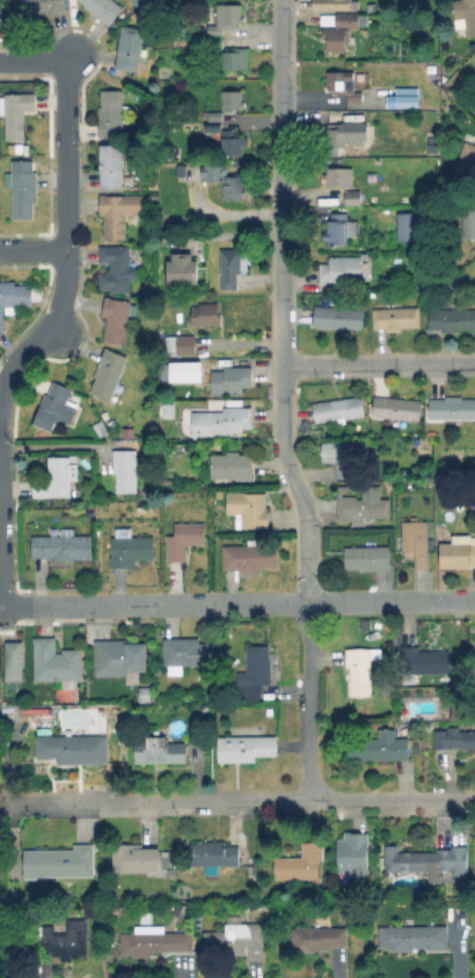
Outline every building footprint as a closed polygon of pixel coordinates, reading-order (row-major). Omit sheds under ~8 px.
[(16,16),(14,0),(65,0),(66,11),(37,15),(37,13),(16,16)] [(84,5),(78,0),(115,0),(123,7),(109,25),(101,18),(100,19),(84,6),(84,5)] [(312,9),(312,0),(352,0),(352,9),(312,9)] [(454,19),(452,0),(474,0),(474,35),(466,36),(464,18),(454,19)] [(376,11),(367,12),(366,3),(376,3),(376,11)] [(241,4),(241,14),(244,14),(244,21),(241,21),(241,22),(235,22),(235,28),(223,28),(223,34),(207,34),(207,24),(218,24),(218,21),(215,21),(215,6),(222,6),(222,4),(241,4)] [(358,14),(358,28),(343,28),(343,52),(326,52),(327,40),(323,40),(324,29),(335,29),(335,14),(358,14)] [(144,29),(137,71),(115,67),(122,25),(144,29)] [(222,39),(222,48),(200,48),(200,39),(222,39)] [(241,51),(241,52),(243,52),(243,58),(241,58),(241,69),(223,69),(222,51),(241,51)] [(437,66),(437,74),(425,74),(425,66),(437,66)] [(362,91),(362,101),(347,101),(347,94),(327,94),(327,71),(345,71),(345,87),(353,87),(354,91),(362,91)] [(435,76),(435,85),(421,85),(422,76),(435,76)] [(122,89),(123,136),(98,137),(98,106),(101,106),(101,89),(122,89)] [(241,90),(241,101),(244,101),(244,107),(242,107),(242,108),(235,108),(235,110),(231,110),(231,108),(222,108),(222,91),(241,90)] [(5,114),(0,114),(0,96),(5,96),(5,93),(36,93),(36,110),(24,110),(25,139),(5,139),(5,114)] [(419,94),(419,107),(393,107),(393,94),(419,94)] [(222,111),(222,121),(208,121),(208,115),(203,115),(203,111),(222,111)] [(345,112),(345,146),(338,146),(338,155),(325,155),(325,145),(327,145),(327,135),(324,135),(324,131),(327,131),(327,129),(336,129),(335,124),(328,124),(328,112),(345,112)] [(232,128),(232,129),(233,137),(241,137),(241,139),(244,138),(244,144),(241,144),(242,155),(223,155),(223,153),(215,153),(215,132),(200,132),(200,123),(221,122),(221,128),(232,128)] [(465,140),(474,144),(474,178),(473,184),(451,176),(465,140)] [(127,161),(126,171),(122,171),(122,186),(100,186),(100,144),(122,144),(122,161),(127,161)] [(37,171),(37,201),(33,201),(33,218),(12,218),(12,187),(5,187),(5,172),(13,172),(13,163),(32,162),(33,171),(37,171)] [(227,163),(227,176),(242,176),(242,188),(245,188),(245,194),(242,194),(242,199),(222,200),(222,180),(204,180),(204,176),(203,176),(202,166),(205,166),(205,163),(227,163)] [(346,167),(346,174),(351,174),(351,184),(346,184),(346,186),(327,186),(327,181),(323,181),(323,174),(327,174),(327,167),(346,167)] [(360,190),(360,204),(344,205),(344,190),(360,190)] [(462,193),(474,193),(474,237),(462,237),(462,193)] [(106,195),(143,194),(143,214),(125,214),(125,217),(129,217),(129,222),(125,222),(125,239),(104,239),(104,214),(99,214),(99,194),(106,194),(106,195)] [(346,206),(346,209),(347,209),(347,244),(327,244),(327,239),(323,240),(323,232),(327,232),(327,220),(331,220),(331,206),(346,206)] [(421,213),(421,241),(396,241),(396,212),(421,213)] [(129,245),(129,267),(139,267),(139,278),(129,278),(129,292),(110,292),(110,289),(99,289),(99,284),(97,284),(97,278),(99,278),(99,272),(111,272),(111,267),(109,267),(109,262),(99,262),(99,245),(129,245)] [(240,249),(241,273),(237,273),(237,289),(221,289),(220,249),(240,249)] [(360,256),(360,280),(348,280),(348,284),(319,284),(319,263),(329,262),(329,256),(360,256)] [(197,258),(196,284),(169,283),(169,258),(197,258)] [(3,331),(0,331),(0,281),(15,281),(15,284),(32,284),(32,306),(17,306),(17,313),(5,313),(5,306),(3,306),(3,331)] [(137,304),(135,319),(132,319),(131,323),(128,323),(125,345),(103,342),(107,317),(102,316),(105,296),(112,297),(111,298),(131,301),(130,303),(137,304)] [(216,303),(217,324),(190,325),(190,323),(188,323),(188,318),(189,318),(189,315),(192,315),(192,306),(199,305),(199,303),(216,303)] [(363,310),(362,329),(313,325),(315,306),(363,310)] [(401,327),(401,330),(386,331),(385,328),(373,329),(372,308),(418,306),(420,327),(401,327)] [(429,309),(474,309),(474,329),(459,329),(459,332),(443,332),(443,329),(429,329),(429,309)] [(194,335),(194,354),(177,354),(177,353),(170,353),(170,335),(194,335)] [(128,356),(110,400),(90,392),(96,377),(93,377),(105,347),(128,356)] [(201,364),(201,383),(171,382),(171,363),(201,364)] [(251,365),(251,387),(243,387),(243,394),(211,394),(211,392),(206,393),(206,382),(211,382),(210,370),(224,370),(224,366),(251,365)] [(72,389),(68,399),(78,404),(70,424),(59,420),(57,425),(54,424),(51,431),(33,424),(45,393),(48,394),(53,381),(72,389)] [(364,416),(315,423),(312,402),(361,395),(364,416)] [(422,400),(420,421),(371,416),(373,395),(422,400)] [(462,399),(474,399),(474,418),(429,418),(429,399),(445,398),(445,396),(462,396),(462,399)] [(251,406),(252,428),(242,428),(243,434),(211,435),(210,412),(223,411),(223,407),(251,406)] [(175,410),(175,419),(162,419),(162,410),(175,410)] [(109,431),(98,437),(92,424),(102,419),(109,431)] [(368,441),(368,461),(356,461),(356,476),(336,476),(335,462),(322,462),(322,459),(320,459),(320,455),(321,455),(321,441),(368,441)] [(137,450),(137,492),(116,492),(116,473),(113,473),(113,450),(137,450)] [(251,453),(251,458),(254,458),(254,479),(236,479),(236,477),(211,477),(211,454),(227,454),(227,451),(240,451),(240,454),(251,453)] [(76,467),(76,479),(71,479),(71,496),(50,496),(50,497),(32,497),(33,479),(48,479),(48,456),(70,456),(70,467),(76,467)] [(389,498),(389,517),(365,517),(365,524),(351,524),(352,520),(338,520),(338,485),(380,485),(380,498),(389,498)] [(266,492),(266,509),(268,509),(268,527),(241,527),(241,514),(226,513),(226,491),(246,491),(246,492),(266,492)] [(149,503),(149,512),(135,511),(135,503),(149,503)] [(427,521),(427,539),(433,539),(433,547),(428,549),(428,569),(415,569),(414,550),(401,551),(401,545),(396,545),(396,536),(401,536),(401,521),(427,521)] [(204,523),(204,543),(192,544),(192,546),(186,546),(186,560),(167,561),(166,535),(174,535),(174,523),(204,523)] [(74,528),(74,535),(92,535),(92,559),(72,559),(73,560),(53,560),(53,557),(32,557),(31,536),(62,535),(62,528),(74,528)] [(153,536),(153,559),(135,559),(135,567),(110,567),(110,556),(111,556),(111,537),(153,536)] [(451,537),(474,536),(474,566),(471,566),(471,567),(439,567),(439,543),(451,543),(451,537)] [(277,544),(278,568),(260,568),(260,572),(239,572),(239,570),(223,570),(222,545),(247,545),(247,539),(262,539),(262,544),(277,544)] [(389,546),(389,570),(362,570),(362,568),(344,569),(344,547),(389,546)] [(55,637),(56,653),(62,653),(62,649),(80,648),(81,680),(74,681),(74,688),(65,689),(64,681),(34,680),(33,637),(55,637)] [(213,642),(214,665),(182,665),(182,674),(168,674),(167,666),(163,666),(162,638),(199,638),(199,642),(213,642)] [(146,643),(146,670),(138,671),(138,683),(126,683),(126,675),(94,676),(94,639),(127,639),(127,643),(146,643)] [(25,643),(24,683),(6,682),(6,643),(25,643)] [(418,645),(418,651),(449,650),(449,673),(401,674),(400,652),(399,652),(399,646),(418,645)] [(269,646),(269,658),(270,657),(271,684),(260,684),(260,701),(244,701),(244,695),(234,695),(233,672),(246,672),(246,646),(269,646)] [(381,648),(381,659),(372,659),(372,695),(348,696),(348,679),(346,679),(345,648),(381,648)] [(471,701),(470,719),(450,718),(451,711),(449,711),(449,707),(450,707),(450,700),(471,701)] [(459,730),(474,730),(474,748),(462,748),(462,747),(450,747),(450,748),(434,748),(434,730),(447,730),(447,726),(459,726),(459,730)] [(395,729),(395,738),(408,737),(408,759),(377,759),(377,764),(373,764),(373,760),(362,760),(362,758),(348,758),(347,740),(362,740),(362,738),(378,738),(378,729),(395,729)] [(107,735),(108,763),(57,764),(57,757),(36,757),(36,736),(107,735)] [(167,735),(167,742),(186,742),(186,762),(135,763),(135,739),(145,739),(145,735),(167,735)] [(276,736),(276,755),(255,756),(255,762),(217,762),(217,737),(276,736)] [(368,834),(367,879),(354,879),(354,872),(340,872),(340,843),(345,843),(345,834),(368,834)] [(225,841),(225,846),(239,846),(239,865),(218,865),(218,874),(206,874),(206,866),(191,866),(191,843),(207,843),(207,841),(225,841)] [(320,843),(320,861),(318,861),(318,878),(275,879),(275,857),(303,857),(303,843),(320,843)] [(159,848),(159,871),(113,872),(112,845),(142,844),(142,848),(159,848)] [(95,846),(95,880),(47,879),(47,881),(24,881),(24,851),(74,852),(74,846),(95,846)] [(398,854),(435,853),(435,851),(470,851),(469,877),(453,877),(453,872),(440,872),(440,883),(429,883),(429,873),(396,873),(394,876),(390,873),(386,878),(381,874),(386,869),(383,867),(385,864),(385,848),(398,847),(398,854)] [(89,923),(89,958),(41,958),(41,929),(55,929),(55,937),(66,937),(66,922),(89,923)] [(270,927),(270,942),(263,942),(263,944),(246,944),(246,955),(224,955),(224,953),(204,954),(204,931),(225,931),(225,923),(263,923),(263,927),(270,927)] [(447,925),(447,949),(426,950),(426,947),(413,947),(413,951),(391,951),(391,948),(379,948),(378,926),(447,925)] [(316,927),(351,926),(351,945),(345,945),(345,946),(330,946),(331,950),(315,950),(315,952),(292,952),(292,927),(302,928),(302,926),(316,926),(316,927)] [(165,928),(165,934),(193,934),(193,952),(153,952),(153,957),(123,956),(123,934),(135,934),(135,928),(165,928)]
